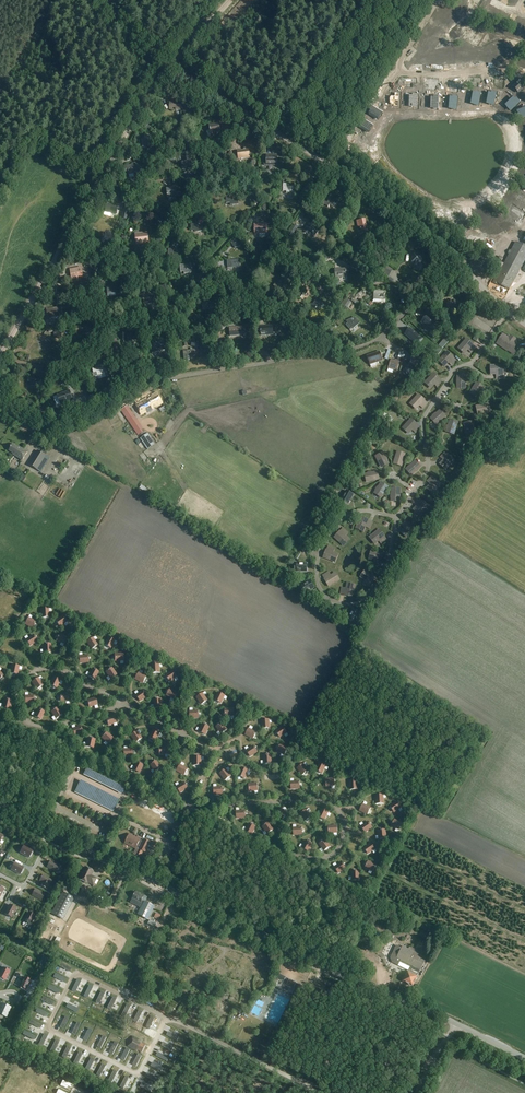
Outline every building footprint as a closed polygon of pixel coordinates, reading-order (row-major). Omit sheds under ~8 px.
[(500,87),(500,84),(501,77),(498,76),(493,76),(493,79),(493,83),(492,86),(497,87),(500,87)] [(414,82),(415,78),(401,77),(401,82),(405,82),(404,86),(410,87),(411,82),(414,82)] [(481,83),(481,78),(468,77),(468,82),(471,82),(471,86),(477,87),(477,82),(481,83)] [(439,84),(440,80),(426,79),(426,84),(430,84),(429,88),(435,89),(436,84),(439,84)] [(521,90),(524,87),(524,83),(522,79),(519,82),(516,84),(514,87),(517,90),(519,92),(521,90)] [(461,88),(461,83),(448,82),(448,87),(451,87),(451,91),(457,92),(457,87),(461,88)] [(478,105),(480,93),(476,93),(476,96),(471,95),(470,102),(474,103),(473,105),(474,105),(474,104),(478,105)] [(494,105),(496,93),(492,93),(491,96),(487,95),(485,102),(489,103),(489,105),(490,105),(490,104),(494,105)] [(399,106),(399,94),(395,94),(395,97),(390,97),(390,104),(394,104),(394,106),(395,106),(399,106)] [(413,107),(414,95),(410,95),(409,98),(405,98),(405,105),(409,105),(408,107),(409,107),(413,107)] [(438,109),(439,97),(435,96),(434,100),(430,100),(429,107),(433,107),(433,109),(434,109),(434,108),(438,109)] [(456,109),(457,97),(453,97),(453,101),(448,100),(448,107),(452,108),(452,109),(456,109)] [(511,111),(519,102),(516,100),(514,102),(510,99),(505,104),(508,106),(507,108),(508,108),(511,111)] [(169,101),(169,105),(171,105),(171,110),(181,111),(182,101),(169,101)] [(384,111),(375,104),(373,107),(375,109),(372,113),(378,117),(380,114),(382,115),(382,114),(384,111)] [(373,126),(363,119),(360,123),(363,124),(361,128),(367,132),(369,129),(370,130),(371,129),(370,129),(373,126)] [(211,136),(221,133),(219,122),(212,124),(211,124),(209,124),(211,136)] [(143,147),(151,146),(150,136),(144,137),(145,139),(141,139),(143,147)] [(365,138),(362,138),(354,136),(354,139),(353,143),(356,144),(360,145),(363,146),(364,142),(365,138)] [(238,159),(249,157),(248,149),(237,151),(238,159)] [(233,161),(236,155),(229,151),(226,157),(233,161)] [(367,153),(364,154),(357,156),(358,159),(359,163),(362,162),(366,161),(369,160),(368,156),(367,153)] [(277,155),(269,155),(266,155),(266,160),(264,160),(264,165),(277,165),(277,155)] [(183,170),(191,169),(190,159),(187,159),(187,161),(182,162),(183,170)] [(137,171),(136,164),(132,165),(124,167),(124,172),(128,172),(129,174),(134,174),(133,173),(137,172),(137,174),(139,174),(139,170),(137,171)] [(378,171),(376,175),(380,177),(385,169),(379,165),(375,170),(376,170),(378,171)] [(391,180),(388,183),(393,186),(398,177),(391,173),(388,178),(389,179),(391,180)] [(404,188),(401,191),(406,194),(411,186),(404,181),(401,187),(402,187),(404,188)] [(294,193),(294,187),(286,187),(286,183),(283,183),(283,191),(286,191),(286,193),(294,193)] [(175,193),(174,187),(171,187),(171,188),(166,189),(167,197),(172,196),(172,195),(175,195),(176,197),(182,196),(181,192),(175,193)] [(416,196),(414,200),(418,202),(424,194),(417,190),(414,195),(415,195),(416,196)] [(230,198),(229,195),(226,196),(226,203),(230,203),(230,205),(238,204),(238,197),(230,198)] [(332,206),(337,200),(331,196),(327,203),(325,201),(323,204),(328,207),(330,205),(332,206)] [(116,214),(118,206),(108,203),(106,212),(116,214)] [(512,206),(509,210),(522,218),(524,214),(512,206)] [(195,230),(195,232),(203,231),(202,223),(204,223),(203,216),(198,217),(199,225),(195,225),(194,224),(191,224),(191,231),(195,230)] [(367,230),(365,219),(356,221),(358,227),(360,227),(361,231),(362,233),(365,232),(365,230),(367,230)] [(255,233),(259,232),(267,232),(266,224),(254,225),(255,233)] [(304,231),(302,234),(305,236),(307,234),(308,235),(311,231),(315,235),(318,231),(310,224),(307,229),(306,228),(304,231)] [(140,235),(140,233),(135,234),(136,243),(136,245),(146,244),(146,242),(149,242),(148,234),(140,235)] [(241,246),(236,239),(231,243),(235,248),(241,246)] [(524,260),(524,247),(516,242),(504,264),(500,270),(498,275),(497,275),(493,282),(499,285),(499,284),(509,289),(510,289),(513,283),(519,287),(520,287),(521,285),(514,281),(524,260)] [(406,254),(400,256),(403,265),(408,263),(406,254)] [(423,256),(421,254),(420,256),(413,254),(411,262),(412,263),(414,263),(413,269),(422,271),(424,263),(421,263),(422,257),(423,256)] [(232,262),(232,260),(227,260),(227,268),(240,267),(239,261),(232,262)] [(500,270),(504,264),(497,260),(494,266),(500,270)] [(184,267),(183,265),(180,265),(181,272),(184,272),(184,274),(190,274),(190,273),(192,273),(192,266),(184,267)] [(72,279),(80,278),(79,276),(83,275),(81,268),(70,270),(72,279)] [(335,278),(342,277),(342,276),(346,275),(346,269),(335,270),(335,278)] [(282,288),(287,282),(281,278),(277,285),(275,283),(273,286),(278,289),(280,287),(282,288)] [(97,295),(102,292),(98,286),(93,290),(97,295)] [(120,294),(119,286),(107,287),(107,294),(115,293),(115,294),(120,294)] [(360,302),(367,297),(363,291),(355,295),(360,302)] [(155,303),(154,295),(147,296),(147,295),(143,296),(144,305),(155,303)] [(323,303),(317,299),(315,302),(313,301),(311,303),(313,304),(312,306),(311,305),(309,308),(317,313),(320,308),(322,310),(324,306),(323,305),(323,303)] [(454,303),(454,300),(451,299),(450,302),(448,301),(446,308),(457,310),(459,304),(454,303)] [(297,303),(294,308),(300,312),(303,307),(297,303)] [(61,307),(58,308),(46,308),(47,320),(51,319),(51,317),(62,316),(61,307)] [(353,329),(359,323),(354,317),(346,321),(347,324),(346,325),(350,330),(352,328),(353,329)] [(427,318),(423,324),(435,333),(439,327),(427,318)] [(85,326),(85,324),(84,323),(82,324),(81,325),(81,326),(76,327),(77,335),(92,333),(91,325),(85,326)] [(261,335),(273,335),(272,326),(260,327),(261,335)] [(407,326),(402,332),(414,342),(419,336),(407,326)] [(230,336),(239,335),(239,334),(242,333),(242,328),(230,329),(230,336)] [(134,340),(135,331),(124,331),(124,334),(123,334),(123,339),(124,339),(124,340),(134,340)] [(508,338),(504,336),(503,334),(497,343),(513,354),(516,349),(514,348),(516,344),(513,342),(515,339),(510,336),(508,338)] [(39,346),(50,345),(50,336),(46,336),(46,340),(39,340),(39,346)] [(445,338),(438,346),(442,349),(449,342),(445,338)] [(472,353),(476,348),(466,339),(458,348),(464,354),(468,349),(472,353)] [(71,355),(74,344),(69,343),(66,354),(71,355)] [(164,348),(163,343),(153,344),(153,349),(151,349),(152,354),(167,351),(167,348),(164,348)] [(184,361),(188,360),(187,357),(195,356),(195,350),(187,351),(187,353),(183,353),(184,361)] [(380,350),(367,355),(370,364),(383,359),(380,350)] [(452,365),(456,361),(447,352),(439,361),(444,366),(448,362),(452,365)] [(418,363),(420,359),(412,355),(410,359),(418,363)] [(403,363),(404,359),(399,357),(397,361),(391,359),(388,368),(396,371),(399,362),(403,363)] [(408,364),(403,371),(409,374),(413,367),(408,364)] [(503,378),(503,373),(503,366),(490,366),(491,374),(496,374),(496,378),(503,378)] [(105,373),(104,367),(96,369),(96,368),(92,369),(93,373),(97,372),(97,375),(105,373)] [(438,388),(443,383),(433,374),(425,383),(431,388),(434,384),(438,388)] [(465,388),(465,376),(457,376),(457,388),(465,388)] [(38,386),(39,380),(31,379),(31,378),(28,377),(28,381),(31,381),(30,388),(36,389),(36,386),(38,386)] [(476,398),(483,387),(476,383),(470,393),(476,398)] [(59,407),(71,403),(67,394),(55,399),(59,407)] [(162,403),(157,394),(151,397),(152,399),(149,400),(148,399),(136,405),(141,415),(148,411),(148,412),(152,410),(152,409),(162,403)] [(423,408),(428,403),(418,395),(410,404),(416,409),(420,405),(423,408)] [(478,414),(490,411),(488,404),(476,406),(478,414)] [(134,415),(127,405),(120,410),(127,420),(134,415)] [(436,425),(445,416),(440,410),(431,419),(436,425)] [(409,434),(417,425),(411,419),(403,428),(409,434)] [(454,434),(457,423),(450,420),(446,432),(454,434)] [(467,436),(475,434),(472,422),(464,424),(467,436)] [(151,439),(152,438),(148,433),(140,438),(144,444),(151,439)] [(22,448),(15,443),(11,450),(15,453),(14,453),(24,459),(29,451),(22,447),(22,448)] [(42,473),(51,458),(38,450),(29,465),(42,473)] [(402,466),(405,454),(398,452),(394,464),(402,466)] [(446,470),(454,461),(445,452),(440,457),(444,460),(440,464),(446,470)] [(382,468),(389,464),(383,453),(376,457),(382,468)] [(412,475),(421,467),(415,461),(406,470),(412,475)] [(367,482),(379,480),(377,472),(365,474),(367,482)] [(433,494),(441,485),(432,476),(427,481),(431,484),(427,488),(433,494)] [(381,498),(388,487),(381,483),(374,493),(381,498)] [(30,492),(33,495),(39,488),(36,485),(30,492)] [(400,502),(400,489),(392,489),(392,501),(400,502)] [(342,500),(346,503),(347,504),(348,504),(353,495),(346,491),(341,500),(342,500)] [(419,516),(428,507),(419,498),(414,502),(418,506),(414,510),(419,516)] [(370,529),(373,522),(361,517),(356,529),(364,532),(366,527),(370,529)] [(407,538),(416,529),(406,520),(401,525),(405,528),(402,532),(407,538)] [(344,546),(349,540),(345,537),(349,533),(343,528),(335,538),(344,546)] [(382,544),(387,540),(380,530),(370,538),(375,544),(379,541),(382,544)] [(335,562),(338,555),(333,553),(335,548),(329,545),(324,558),(335,562)] [(381,567),(382,562),(384,555),(372,552),(370,559),(376,561),(375,565),(381,567)] [(297,571),(297,572),(307,572),(307,563),(297,563),(297,564),(297,568),(297,571)] [(332,576),(329,571),(322,575),(329,587),(340,581),(336,574),(332,576)] [(369,588),(372,584),(376,578),(365,571),(361,578),(365,580),(363,584),(369,588)] [(305,592),(305,593),(314,588),(310,581),(301,585),(302,586),(305,592)] [(353,598),(356,586),(348,584),(347,588),(342,587),(340,595),(353,598)] [(348,618),(354,622),(360,614),(353,609),(348,618)] [(59,626),(66,622),(62,616),(55,620),(59,626)] [(33,628),(36,622),(28,618),(25,624),(33,628)] [(64,644),(67,637),(60,634),(57,640),(64,644)] [(30,646),(37,641),(33,635),(26,640),(30,646)] [(48,642),(52,645),(51,646),(54,648),(57,644),(54,642),(56,640),(52,637),(48,642)] [(110,648),(114,641),(108,637),(104,645),(110,648)] [(91,649),(97,645),(93,638),(87,642),(91,649)] [(17,675),(19,666),(12,665),(10,673),(17,675)] [(111,679),(117,675),(112,668),(106,672),(111,679)] [(95,679),(99,672),(92,669),(88,676),(95,679)] [(169,681),(176,677),(173,671),(165,676),(169,681)] [(143,683),(146,677),(138,673),(135,679),(143,683)] [(56,688),(60,680),(54,677),(50,685),(56,688)] [(37,689),(43,685),(38,678),(32,682),(37,689)] [(30,680),(26,682),(30,690),(34,687),(30,680)] [(174,699),(177,693),(170,689),(167,695),(174,699)] [(140,701),(147,696),(143,690),(136,695),(140,701)] [(221,703),(225,696),(218,692),(214,700),(221,703)] [(201,704),(207,700),(202,693),(197,697),(201,704)] [(89,707),(97,705),(95,698),(87,700),(89,707)] [(9,709),(11,701),(4,699),(2,707),(9,709)] [(56,719),(62,715),(57,707),(51,711),(56,719)] [(40,719),(44,712),(38,709),(34,716),(40,719)] [(108,725),(116,722),(114,716),(106,718),(108,725)] [(221,734),(227,730),(222,723),(216,727),(221,734)] [(205,735),(209,727),(202,724),(199,732),(205,735)] [(75,736),(83,733),(81,726),(72,729),(75,736)] [(280,737),(287,733),(283,727),(276,731),(280,737)] [(253,739),(256,733),(249,729),(245,735),(253,739)] [(155,741),(159,734),(153,730),(149,738),(155,741)] [(136,742),(142,738),(137,731),(131,735),(136,742)] [(108,743),(113,738),(107,732),(102,737),(108,743)] [(93,748),(95,740),(88,738),(86,746),(93,748)] [(284,755),(287,749),(280,745),(277,751),(284,755)] [(250,757),(257,752),(253,746),(246,751),(250,757)] [(155,772),(161,768),(157,761),(151,765),(155,772)] [(140,773),(143,765),(137,762),(133,770),(140,773)] [(322,773),(326,766),(319,763),(315,770),(322,773)] [(302,775),(308,771),(303,764),(297,768),(302,775)] [(184,775),(187,769),(180,765),(177,771),(184,775)] [(244,778),(248,771),(241,768),(238,775),(244,778)] [(225,780),(231,776),(226,769),(220,773),(225,780)] [(180,793),(188,788),(184,782),(177,787),(180,793)] [(394,812),(401,807),(397,801),(390,806),(394,812)] [(367,814),(370,808),(363,804),(360,811),(367,814)] [(281,820),(287,816),(284,811),(282,809),(276,813),(281,820)] [(324,820),(328,812),(321,809),(318,817),(324,820)] [(305,821),(311,817),(306,810),(300,814),(305,821)] [(399,830),(402,823),(394,820),(391,826),(399,830)] [(267,834),(273,830),(268,822),(263,826),(267,834)] [(365,832),(372,828),(368,822),(361,826),(365,832)] [(252,834),(255,827),(249,823),(245,831),(252,834)] [(140,840),(141,838),(137,836),(136,838),(129,834),(125,843),(136,848),(139,849),(136,856),(139,857),(142,851),(145,852),(145,851),(146,850),(146,849),(150,842),(144,839),(143,841),(140,840)] [(324,850),(330,847),(325,839),(319,843),(324,850)] [(157,850),(160,843),(153,840),(150,847),(157,850)] [(308,851),(312,844),(306,840),(302,848),(308,851)] [(368,854),(375,849),(371,843),(364,848),(368,854)] [(20,852),(20,854),(29,858),(30,857),(31,857),(33,853),(32,852),(33,851),(23,846),(20,852)] [(56,872),(60,866),(50,861),(47,867),(56,872)] [(372,871),(376,865),(368,861),(365,867),(372,871)] [(11,868),(11,870),(20,874),(21,873),(22,873),(24,869),(23,868),(24,867),(14,862),(11,868)] [(338,873),(345,868),(341,862),(334,867),(338,873)] [(93,885),(96,878),(91,876),(93,871),(85,867),(79,879),(87,884),(87,882),(93,885)] [(40,886),(46,889),(48,886),(49,886),(52,880),(43,875),(39,881),(41,882),(40,886)] [(41,900),(44,894),(35,889),(32,895),(41,900)] [(144,902),(141,901),(144,896),(135,892),(130,903),(141,908),(138,915),(148,920),(154,907),(144,902)] [(62,919),(73,898),(64,893),(53,914),(62,919)] [(9,905),(4,914),(11,918),(16,909),(9,905)] [(31,925),(36,916),(28,912),(23,921),(31,925)] [(434,954),(437,946),(436,946),(439,938),(434,936),(428,952),(434,954)] [(397,945),(391,958),(392,962),(398,965),(400,962),(408,966),(407,967),(410,968),(408,972),(403,981),(412,986),(417,977),(419,973),(418,972),(420,970),(421,970),(426,958),(419,955),(416,953),(418,951),(414,949),(410,947),(408,949),(402,946),(402,948),(397,945)] [(218,960),(215,965),(222,969),(225,963),(218,960)] [(3,981),(4,980),(5,981),(10,971),(3,968),(0,972),(0,979),(3,981)] [(270,984),(273,978),(266,976),(264,981),(270,984)] [(31,981),(24,977),(19,987),(20,987),(20,988),(24,990),(25,990),(26,990),(31,981)] [(249,987),(255,981),(251,977),(245,983),(249,987)] [(294,987),(297,982),(290,979),(287,984),(294,987)] [(238,991),(242,982),(236,980),(233,989),(238,991)] [(282,982),(275,980),(273,987),(280,989),(282,982)] [(298,998),(304,985),(299,983),(293,996),(298,998)] [(248,997),(246,1001),(244,1000),(240,1009),(247,1012),(253,999),(248,997)] [(11,1007),(1,1003),(0,1006),(0,1015),(6,1017),(11,1007)] [(140,1044),(138,1042),(139,1040),(132,1037),(127,1046),(137,1051),(138,1050),(141,1052),(140,1052),(142,1053),(146,1045),(141,1043),(140,1044)] [(73,1084),(63,1080),(60,1086),(66,1089),(67,1087),(71,1089),(73,1084)]
